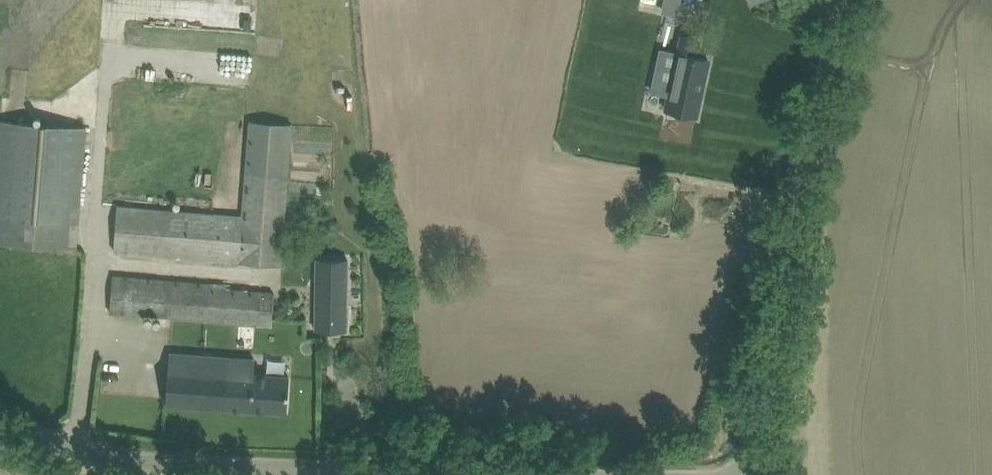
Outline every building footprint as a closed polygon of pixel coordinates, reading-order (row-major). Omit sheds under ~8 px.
[(664,12),(676,15),(679,0),(666,0),(664,12)] [(679,35),(666,109),(696,116),(708,59),(695,56),(698,39),(679,35)] [(224,80),(250,79),(249,52),(223,53),(224,80)] [(75,248),(85,127),(0,120),(0,125),(0,242),(75,248)] [(250,121),(244,216),(118,206),(114,252),(240,262),(281,266),(288,175),(291,123),(250,121)] [(347,258),(317,258),(315,330),(346,330),(347,258)] [(110,312),(194,319),(273,326),(276,294),(214,289),(214,284),(113,275),(110,312)] [(252,358),(189,354),(169,352),(165,403),(286,412),(289,377),(251,374),(252,358)]
